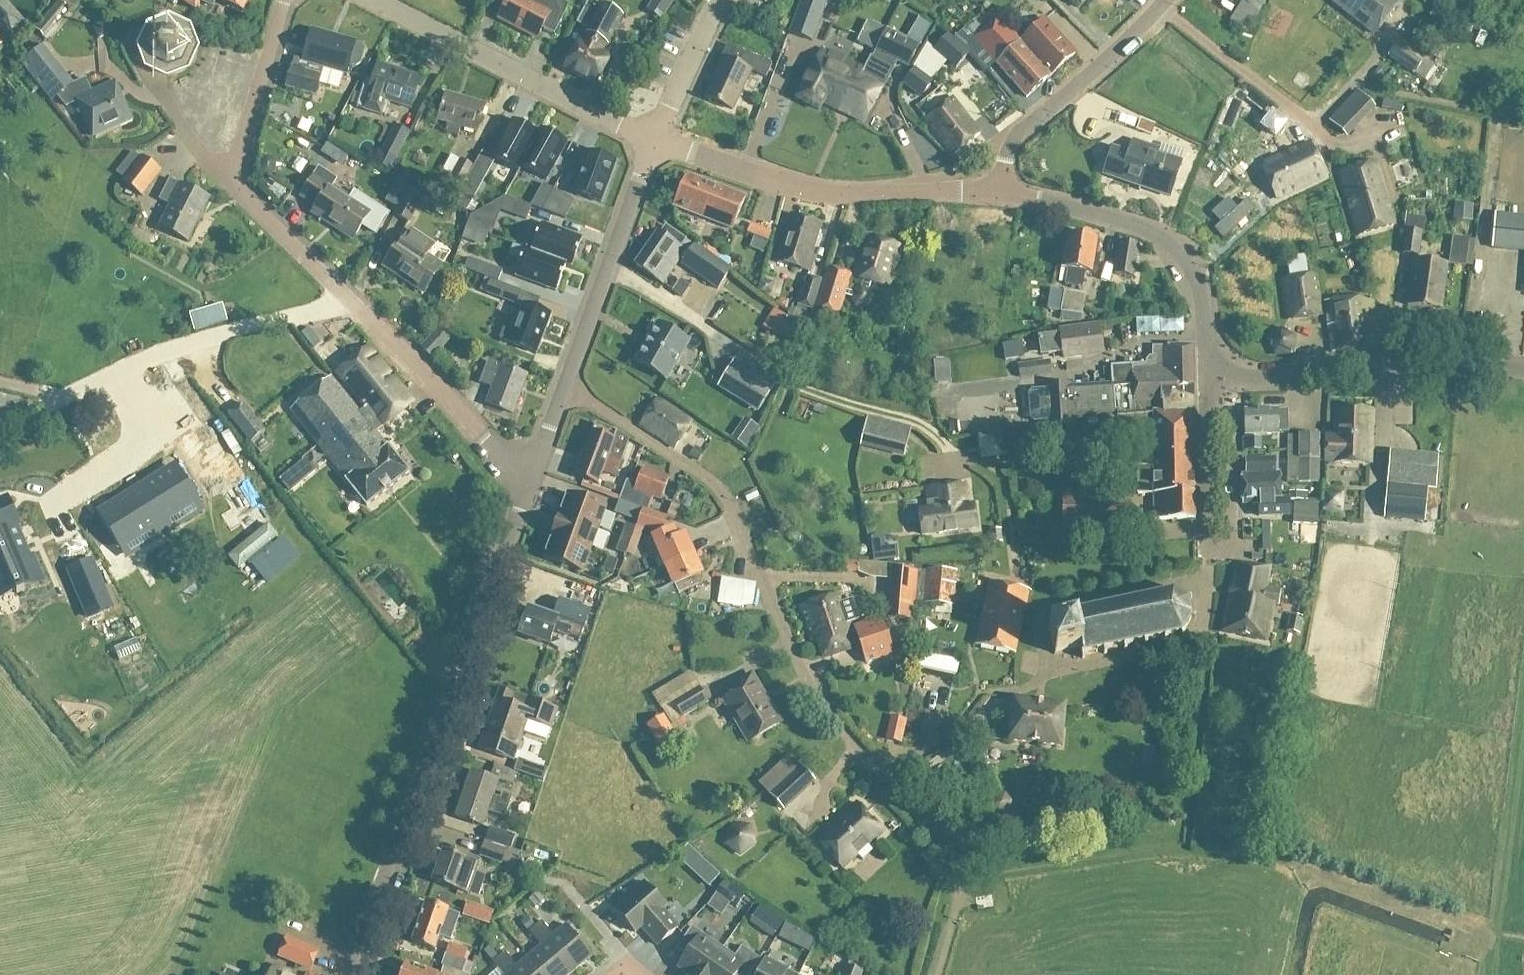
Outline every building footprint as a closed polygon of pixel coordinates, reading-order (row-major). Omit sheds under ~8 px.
[(10,37),(25,24),(3,0),(0,0),(0,27),(10,37)] [(66,7),(58,0),(34,27),(42,34),(66,7)] [(193,10),(200,1),(210,6),(213,0),(178,0),(193,10)] [(242,10),(246,0),(220,0),(242,10)] [(498,18),(536,37),(540,28),(553,34),(569,4),(561,0),(507,0),(498,18)] [(599,51),(604,42),(606,44),(621,15),(599,4),(599,6),(587,0),(586,0),(576,19),(588,26),(585,33),(587,34),(583,43),(577,40),(563,67),(595,83),(609,56),(599,51)] [(790,31),(814,40),(828,0),(802,0),(790,31)] [(970,0),(953,0),(951,6),(966,11),(970,0)] [(1229,20),(1246,31),(1266,0),(1242,0),(1229,20)] [(1329,0),(1372,33),(1398,0),(1330,0),(1329,0)] [(1047,21),(1022,43),(997,15),(973,37),(981,46),(991,38),(999,46),(1001,45),(1006,51),(1010,47),(1022,60),(1026,57),(1029,60),(1034,56),(1050,74),(1075,52),(1047,21)] [(98,37),(109,31),(104,20),(96,24),(94,29),(98,37)] [(182,32),(169,25),(155,29),(147,43),(152,58),(166,65),(180,60),(187,46),(182,32)] [(884,56),(907,67),(918,44),(885,28),(874,51),(876,52),(884,56)] [(293,57),(291,67),(285,87),(314,95),(322,66),(346,73),(349,64),(355,66),(356,62),(359,63),(364,48),(360,47),(361,44),(311,30),(302,59),(293,57)] [(1429,38),(1434,41),(1426,52),(1437,60),(1453,37),(1442,30),(1436,39),(1431,35),(1429,38)] [(934,49),(955,67),(969,51),(948,33),(934,49)] [(999,46),(991,38),(981,46),(1026,96),(1050,74),(1034,56),(1029,60),(1026,57),(1022,60),(1010,47),(1006,51),(1001,45),(999,46)] [(1424,59),(1397,40),(1387,56),(1413,74),(1424,59)] [(65,105),(77,100),(92,135),(131,118),(114,82),(91,92),(84,78),(71,85),(40,46),(21,62),(51,99),(57,94),(65,105)] [(819,49),(794,98),(817,109),(819,105),(836,113),(838,109),(863,122),(884,81),(890,69),(869,58),(862,70),(819,49)] [(737,64),(723,57),(704,97),(732,110),(750,71),(765,78),(771,64),(743,51),(737,64)] [(1446,71),(1457,60),(1449,52),(1439,63),(1446,71)] [(975,55),(967,63),(981,77),(989,69),(975,55)] [(251,80),(258,62),(248,58),(241,76),(251,80)] [(377,63),(371,80),(364,78),(355,107),(384,116),(388,101),(409,108),(419,77),(377,63)] [(931,80),(913,67),(902,83),(903,84),(920,97),(933,81),(931,80)] [(1374,106),(1356,89),(1327,119),(1345,136),(1374,106)] [(437,118),(448,121),(444,132),(456,136),(460,126),(476,131),(484,104),(445,92),(437,118)] [(924,118),(953,154),(979,133),(951,97),(924,118)] [(1134,118),(1155,125),(1160,112),(1139,105),(1134,118)] [(1272,112),(1262,124),(1274,134),(1285,122),(1272,112)] [(491,156),(517,170),(541,127),(540,126),(537,132),(512,118),(491,156)] [(380,150),(396,158),(410,132),(394,123),(380,150)] [(541,127),(517,170),(518,171),(521,165),(546,179),(567,141),(541,127)] [(1135,185),(1149,146),(1132,141),(1128,153),(1112,147),(1102,173),(1135,185)] [(1289,151),(1261,165),(1276,198),(1326,175),(1310,142),(1293,150),(1295,152),(1290,154),(1289,151)] [(330,144),(318,162),(336,174),(348,156),(330,144)] [(1149,146),(1135,185),(1168,196),(1180,163),(1157,154),(1158,150),(1149,146)] [(590,151),(587,150),(572,191),(600,201),(615,161),(602,156),(603,153),(591,148),(590,151)] [(160,169),(141,154),(121,180),(141,194),(160,169)] [(434,194),(452,203),(454,201),(452,200),(459,189),(460,190),(466,179),(473,166),(460,158),(447,182),(442,179),(434,194)] [(1393,224),(1374,161),(1339,171),(1358,234),(1393,224)] [(411,183),(416,169),(405,164),(399,178),(411,183)] [(473,166),(466,179),(480,187),(488,172),(474,164),(473,166)] [(317,204),(312,211),(352,237),(360,224),(375,234),(389,212),(353,189),(348,197),(330,186),(335,179),(318,168),(301,194),(317,204)] [(743,198),(685,174),(673,204),(732,227),(743,198)] [(168,178),(164,187),(158,200),(169,205),(158,226),(187,240),(208,198),(168,178)] [(542,209),(553,189),(542,183),(530,205),(542,209)] [(395,213),(408,220),(421,196),(408,189),(395,213)] [(553,189),(542,209),(563,219),(568,209),(558,204),(564,194),(553,189)] [(454,201),(452,203),(466,211),(473,197),(460,190),(454,201)] [(1470,190),(1469,209),(1486,210),(1487,191),(1470,190)] [(505,196),(475,212),(495,220),(500,209),(525,218),(530,205),(505,196)] [(1227,198),(1211,212),(1219,222),(1214,227),(1222,236),(1254,208),(1246,199),(1236,207),(1227,198)] [(812,256),(809,255),(819,223),(790,214),(775,261),(808,271),(812,256)] [(1494,214),(1491,247),(1523,250),(1523,217),(1494,214)] [(525,248),(565,263),(571,265),(582,237),(541,222),(531,249),(525,246),(525,248)] [(467,225),(463,237),(475,241),(479,229),(467,225)] [(694,247),(666,227),(661,234),(657,231),(634,263),(661,283),(679,260),(682,262),(681,265),(716,291),(730,272),(695,245),(694,247)] [(1421,230),(1406,228),(1403,252),(1418,254),(1421,230)] [(409,230),(403,240),(401,239),(383,265),(423,291),(440,265),(428,257),(435,247),(409,230)] [(1096,238),(1067,233),(1062,267),(1067,267),(1064,284),(1081,287),(1084,270),(1094,272),(1097,256),(1093,256),(1096,238)] [(852,276),(862,279),(860,285),(851,289),(850,291),(846,290),(851,274),(826,266),(813,307),(838,314),(844,295),(849,297),(848,298),(853,307),(862,310),(871,306),(874,296),(869,287),(871,282),(887,287),(900,246),(865,235),(852,276)] [(1468,238),(1452,235),(1448,263),(1465,266),(1468,238)] [(1137,244),(1119,242),(1114,273),(1132,275),(1137,244)] [(555,290),(565,263),(525,248),(515,275),(555,290)] [(1307,254),(1286,257),(1289,278),(1282,279),(1288,319),(1322,314),(1316,274),(1310,274),(1307,254)] [(1447,263),(1413,258),(1407,305),(1440,310),(1447,263)] [(475,273),(490,278),(497,281),(502,270),(479,261),(475,273)] [(798,304),(797,308),(791,306),(786,315),(793,318),(794,318),(805,325),(810,308),(811,308),(820,280),(806,276),(797,304),(798,304)] [(516,304),(521,290),(497,281),(490,278),(484,292),(516,304)] [(1084,294),(1063,290),(1060,311),(1081,314),(1084,294)] [(1375,347),(1369,297),(1324,302),(1330,352),(1375,347)] [(194,331),(226,321),(221,304),(189,313),(194,331)] [(506,318),(499,338),(508,342),(534,352),(549,314),(523,304),(516,322),(506,318)] [(1143,323),(1192,322),(1192,305),(1142,306),(1143,323)] [(804,326),(786,315),(776,332),(793,343),(804,326)] [(1060,332),(1045,334),(1036,335),(1039,354),(1062,351),(1063,357),(1103,351),(1099,323),(1059,329),(1060,332)] [(657,324),(636,360),(665,378),(686,341),(657,324)] [(1290,353),(1294,337),(1280,328),(1268,339),(1274,354),(1290,353)] [(446,342),(434,330),(419,346),(431,357),(446,342)] [(1026,338),(1003,341),(1005,357),(1028,354),(1026,338)] [(368,345),(352,358),(380,394),(396,381),(368,345)] [(1046,384),(1047,387),(1031,388),(1027,392),(1028,417),(1032,421),(1048,420),(1049,423),(1071,422),(1070,418),(1117,415),(1153,412),(1163,411),(1192,410),(1193,410),(1191,346),(1152,348),(1153,363),(1132,364),(1110,365),(1111,383),(1069,386),(1068,383),(1046,384)] [(352,358),(336,371),(364,406),(380,394),(352,358)] [(486,403),(512,413),(526,374),(487,360),(478,382),(492,387),(486,403)] [(757,411),(774,386),(734,360),(718,384),(757,411)] [(1048,360),(1018,364),(1020,377),(1050,372),(1048,360)] [(290,409),(293,412),(313,437),(346,478),(345,479),(366,505),(409,471),(388,445),(387,446),(375,432),(363,417),(358,411),(330,376),(290,409)] [(364,406),(358,411),(363,417),(375,432),(413,401),(397,382),(396,381),(380,394),(364,406)] [(639,424),(673,446),(690,420),(656,398),(639,424)] [(241,402),(227,413),(250,441),(264,429),(241,402)] [(1286,410),(1276,411),(1276,409),(1243,410),(1244,435),(1277,434),(1277,432),(1287,431),(1286,410)] [(1325,435),(1323,461),(1368,462),(1370,410),(1336,409),(1335,435),(1325,435)] [(1163,411),(1153,412),(1153,413),(1117,416),(1120,439),(1144,437),(1147,466),(1137,466),(1137,493),(1153,493),(1194,493),(1193,448),(1192,410),(1163,411)] [(903,457),(911,426),(866,415),(859,446),(903,457)] [(608,454),(615,434),(616,431),(594,423),(575,475),(597,483),(601,471),(615,476),(621,459),(608,454)] [(1011,433),(1014,464),(1027,463),(1024,432),(1011,433)] [(1323,461),(1325,435),(1319,435),(1319,434),(1298,433),(1298,435),(1286,435),(1286,482),(1319,482),(1319,461),(1323,461)] [(70,453),(85,446),(81,436),(65,444),(70,453)] [(702,452),(694,447),(690,454),(699,459),(702,452)] [(1435,483),(1437,459),(1389,453),(1388,474),(1387,484),(1427,487),(1435,488),(1435,483)] [(304,458),(279,478),(289,491),(314,471),(304,458)] [(1241,488),(1279,487),(1279,472),(1274,472),(1273,458),(1244,459),(1245,473),(1240,473),(1241,488)] [(174,467),(138,489),(164,532),(172,527),(200,509),(195,501),(174,467)] [(627,480),(623,490),(598,481),(594,491),(617,499),(642,508),(642,509),(647,495),(660,500),(669,477),(641,467),(633,490),(632,490),(635,484),(627,480)] [(965,482),(944,485),(926,488),(929,510),(918,512),(921,534),(976,527),(973,504),(968,505),(965,482)] [(1387,484),(1384,516),(1424,519),(1427,487),(1387,484)] [(1280,514),(1279,487),(1241,488),(1241,504),(1266,503),(1267,514),(1280,514)] [(138,489),(101,513),(122,546),(127,555),(155,537),(164,532),(138,489)] [(558,513),(597,528),(605,505),(567,492),(560,513),(558,512),(558,513)] [(1194,493),(1153,493),(1153,519),(1194,519),(1194,493)] [(1130,523),(1129,495),(1061,496),(1061,525),(1130,523)] [(18,525),(6,496),(0,499),(0,533),(18,525)] [(642,508),(617,499),(613,512),(637,521),(637,520),(642,508)] [(1288,502),(1287,526),(1319,527),(1319,503),(1288,502)] [(642,508),(637,520),(655,526),(659,515),(642,509),(642,508)] [(558,513),(550,534),(589,549),(597,528),(558,513)] [(635,526),(625,522),(615,550),(625,553),(635,526)] [(18,525),(0,533),(0,590),(3,596),(14,591),(15,591),(16,593),(24,590),(23,588),(24,587),(44,578),(34,555),(30,557),(17,526),(18,526),(18,525)] [(651,559),(661,555),(665,565),(678,559),(691,553),(683,535),(681,535),(677,527),(664,533),(654,538),(652,534),(642,538),(651,559)] [(1002,541),(1001,535),(1000,528),(982,530),(984,543),(1002,541)] [(589,549),(550,534),(549,535),(551,536),(543,557),(581,571),(589,549)] [(380,544),(365,555),(400,605),(415,594),(380,544)] [(678,559),(665,565),(678,593),(701,582),(698,574),(699,573),(691,553),(678,559)] [(612,573),(617,559),(607,555),(602,569),(612,573)] [(857,572),(857,560),(845,560),(844,572),(857,572)] [(1237,563),(1223,631),(1265,640),(1272,604),(1278,605),(1281,592),(1265,588),(1269,567),(1267,566),(1237,563)] [(889,568),(884,616),(887,615),(888,600),(915,602),(915,600),(917,601),(920,569),(917,569),(917,570),(889,568)] [(920,569),(917,601),(952,604),(955,572),(920,569)] [(740,605),(744,581),(733,579),(721,577),(717,602),(740,605)] [(988,581),(981,614),(1021,623),(1025,606),(1028,590),(988,581)] [(1081,647),(1079,647),(1081,659),(1085,658),(1084,654),(1103,650),(1104,653),(1107,653),(1106,649),(1123,645),(1124,649),(1128,648),(1127,645),(1143,641),(1144,644),(1148,644),(1147,640),(1164,636),(1165,640),(1168,639),(1167,636),(1180,633),(1182,636),(1184,635),(1183,631),(1190,620),(1195,618),(1194,616),(1191,617),(1187,602),(1190,599),(1188,597),(1184,600),(1173,591),(1173,587),(1171,587),(1170,590),(1157,593),(1156,590),(1152,590),(1153,594),(1136,598),(1135,594),(1132,595),(1133,598),(1116,602),(1115,599),(1111,600),(1112,603),(1095,607),(1095,604),(1092,605),(1092,608),(1073,612),(1073,609),(1070,610),(1072,620),(1075,619),(1081,647)] [(841,601),(838,593),(800,606),(812,639),(817,638),(849,627),(850,628),(851,627),(849,621),(858,619),(851,598),(841,601)] [(527,607),(517,634),(547,645),(552,630),(577,639),(588,608),(559,598),(553,616),(527,607)] [(887,615),(884,616),(884,617),(913,620),(915,602),(888,600),(887,615)] [(1021,623),(981,614),(974,644),(1014,652),(1021,623)] [(1303,617),(1289,614),(1286,631),(1299,634),(1303,617)] [(849,627),(817,638),(824,656),(856,645),(855,641),(858,640),(863,654),(892,645),(882,617),(852,627),(853,628),(852,628),(851,627),(850,628),(849,627)] [(1075,619),(1072,620),(1047,626),(1053,653),(1079,647),(1081,647),(1075,619)] [(919,643),(918,651),(913,671),(954,679),(958,660),(936,655),(938,647),(919,643)] [(724,700),(749,741),(780,723),(751,674),(735,684),(739,691),(724,700)] [(674,702),(682,716),(706,701),(698,687),(674,702)] [(1064,704),(1012,698),(1008,739),(1059,745),(1064,704)] [(524,709),(495,699),(478,748),(513,760),(527,720),(550,728),(556,709),(527,699),(524,709)] [(676,738),(672,732),(662,715),(648,724),(662,746),(676,738)] [(891,715),(890,722),(886,739),(899,743),(899,742),(905,718),(891,715)] [(973,735),(973,736),(971,762),(986,763),(988,737),(973,735)] [(793,746),(770,766),(778,776),(802,757),(793,746)] [(797,762),(766,791),(782,809),(814,780),(797,762)] [(493,764),(489,776),(471,770),(455,816),(481,825),(486,811),(504,817),(511,795),(501,792),(499,797),(492,795),(497,780),(511,785),(516,772),(513,771),(493,764)] [(998,792),(993,798),(990,805),(997,813),(1007,810),(1011,801),(1006,793),(998,792)] [(882,829),(857,802),(816,839),(842,867),(882,829)] [(723,843),(739,855),(755,843),(749,823),(730,823),(723,843)] [(488,826),(484,840),(509,848),(514,835),(488,826)] [(506,849),(483,840),(478,855),(501,863),(506,849)] [(467,893),(474,872),(479,860),(461,853),(460,856),(443,850),(432,881),(467,893)] [(628,899),(616,910),(634,931),(641,925),(657,943),(677,925),(661,907),(664,904),(644,881),(626,896),(628,899)] [(724,881),(715,894),(728,903),(730,900),(737,904),(744,895),(724,881)] [(459,913),(425,901),(411,942),(433,949),(442,923),(454,928),(459,913)] [(482,904),(477,919),(488,923),(494,908),(482,904)] [(772,937),(783,922),(759,906),(749,921),(772,937)] [(535,925),(572,970),(592,954),(566,923),(553,934),(541,920),(535,925)] [(535,925),(529,930),(541,944),(528,954),(546,974),(566,974),(572,970),(535,925)] [(722,946),(691,925),(676,946),(686,953),(678,965),(687,971),(685,973),(688,974),(702,974),(722,946)] [(317,949),(285,936),(278,955),(309,968),(317,949)] [(467,949),(449,943),(441,964),(461,971),(465,961),(463,960),(467,949)] [(702,974),(734,974),(735,974),(748,974),(760,957),(741,944),(734,954),(722,946),(702,974)] [(498,955),(515,974),(546,974),(528,954),(516,965),(504,950),(498,955)] [(498,955),(492,961),(504,974),(515,974),(498,955)] [(787,967),(765,956),(755,974),(797,974),(798,973),(787,967)] [(845,964),(841,974),(861,974),(862,971),(861,971),(863,968),(848,959),(846,965),(845,964)] [(404,962),(399,974),(468,974),(442,966),(439,974),(404,962)] [(288,972),(274,966),(272,970),(270,969),(268,974),(287,974),(288,972)]
